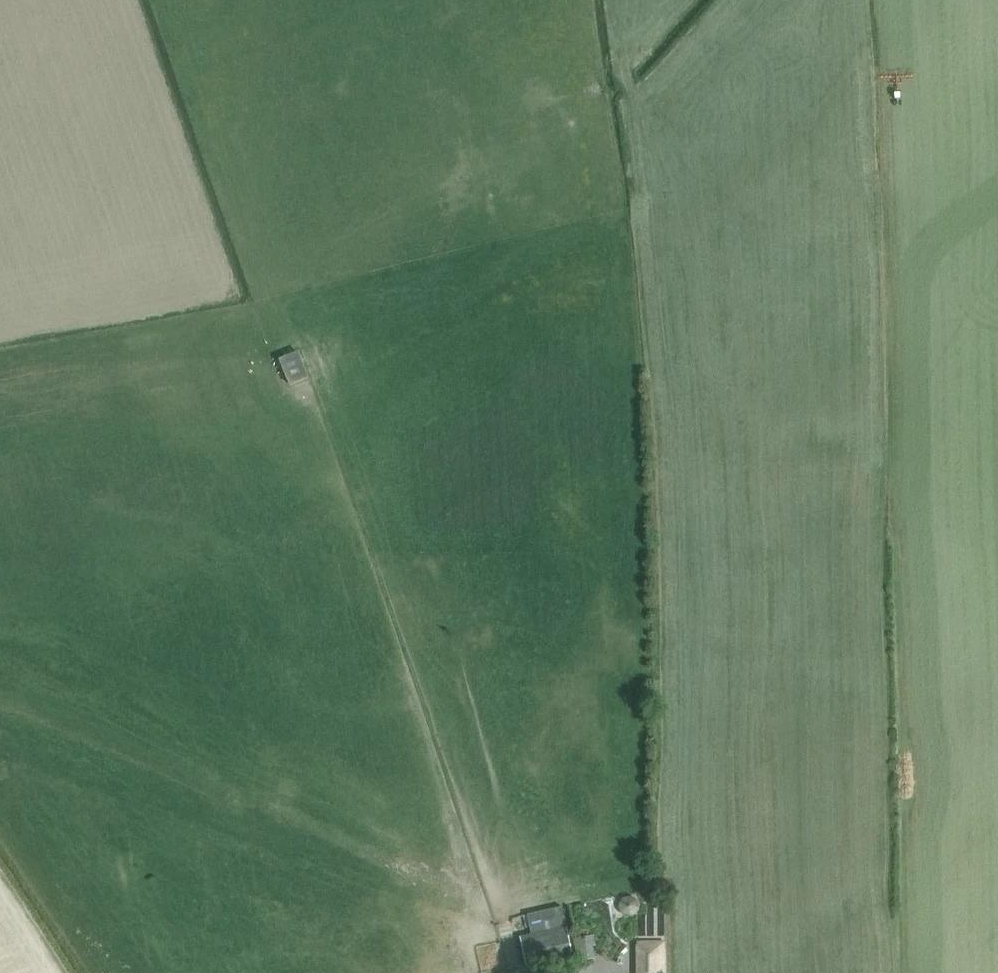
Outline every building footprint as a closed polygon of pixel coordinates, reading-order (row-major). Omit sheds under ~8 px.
[(290,381),(307,375),(299,352),(282,359),(290,381)] [(573,954),(567,927),(562,906),(527,913),(531,935),(520,937),(526,965),(573,954)] [(594,958),(591,936),(574,938),(577,961),(594,958)] [(635,972),(665,972),(665,939),(635,939),(635,972)]
